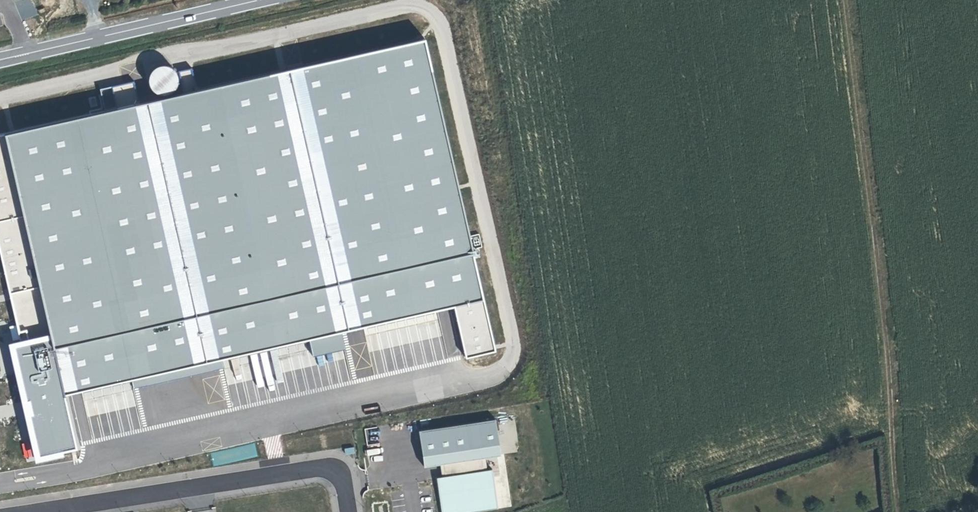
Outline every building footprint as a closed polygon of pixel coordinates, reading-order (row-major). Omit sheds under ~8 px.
[(36,456),(76,447),(64,395),(453,306),(465,358),(494,351),(423,39),(0,136),(0,249),(21,340),(10,343),(36,456)] [(11,421),(5,406),(0,408),(0,425),(11,421)] [(495,419),(419,431),(424,467),(500,455),(495,419)] [(437,477),(442,511),(463,511),(497,507),(491,469),(437,477)]
